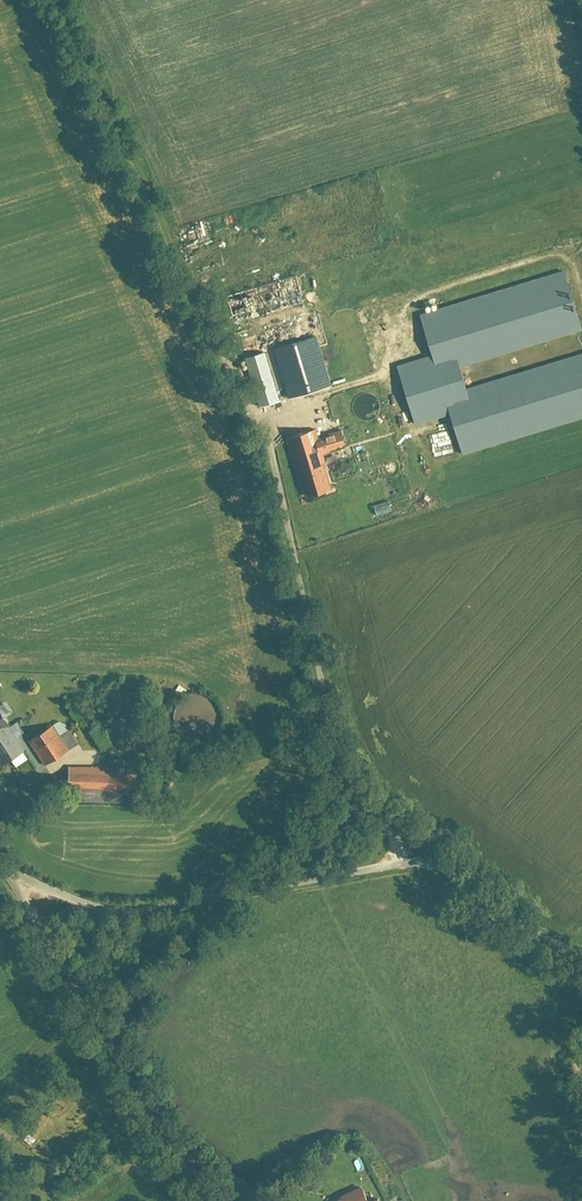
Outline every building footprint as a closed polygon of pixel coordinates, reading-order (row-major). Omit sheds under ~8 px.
[(263,335),(270,328),(273,317),(267,305),(260,301),(250,301),(243,304),(238,310),(236,321),(240,331),(252,337),(263,335)] [(318,341),(278,353),(291,398),(331,387),(318,341)] [(345,437),(324,442),(321,432),(288,442),(304,500),(338,490),(328,457),(346,453),(346,455),(383,451),(379,406),(342,410),(345,437)] [(182,702),(176,711),(175,723),(178,732),(187,741),(197,744),(204,743),(214,739),(222,731),(224,717),(221,707),(213,699),(198,695),(188,697),(182,702)] [(135,701),(113,716),(128,739),(150,725),(135,701)] [(66,724),(55,731),(42,712),(20,727),(48,767),(80,745),(66,724)] [(138,763),(109,762),(109,768),(71,766),(70,789),(137,792),(138,763)] [(338,1200),(391,1200),(388,1194),(372,1200),(367,1189),(338,1200)]
